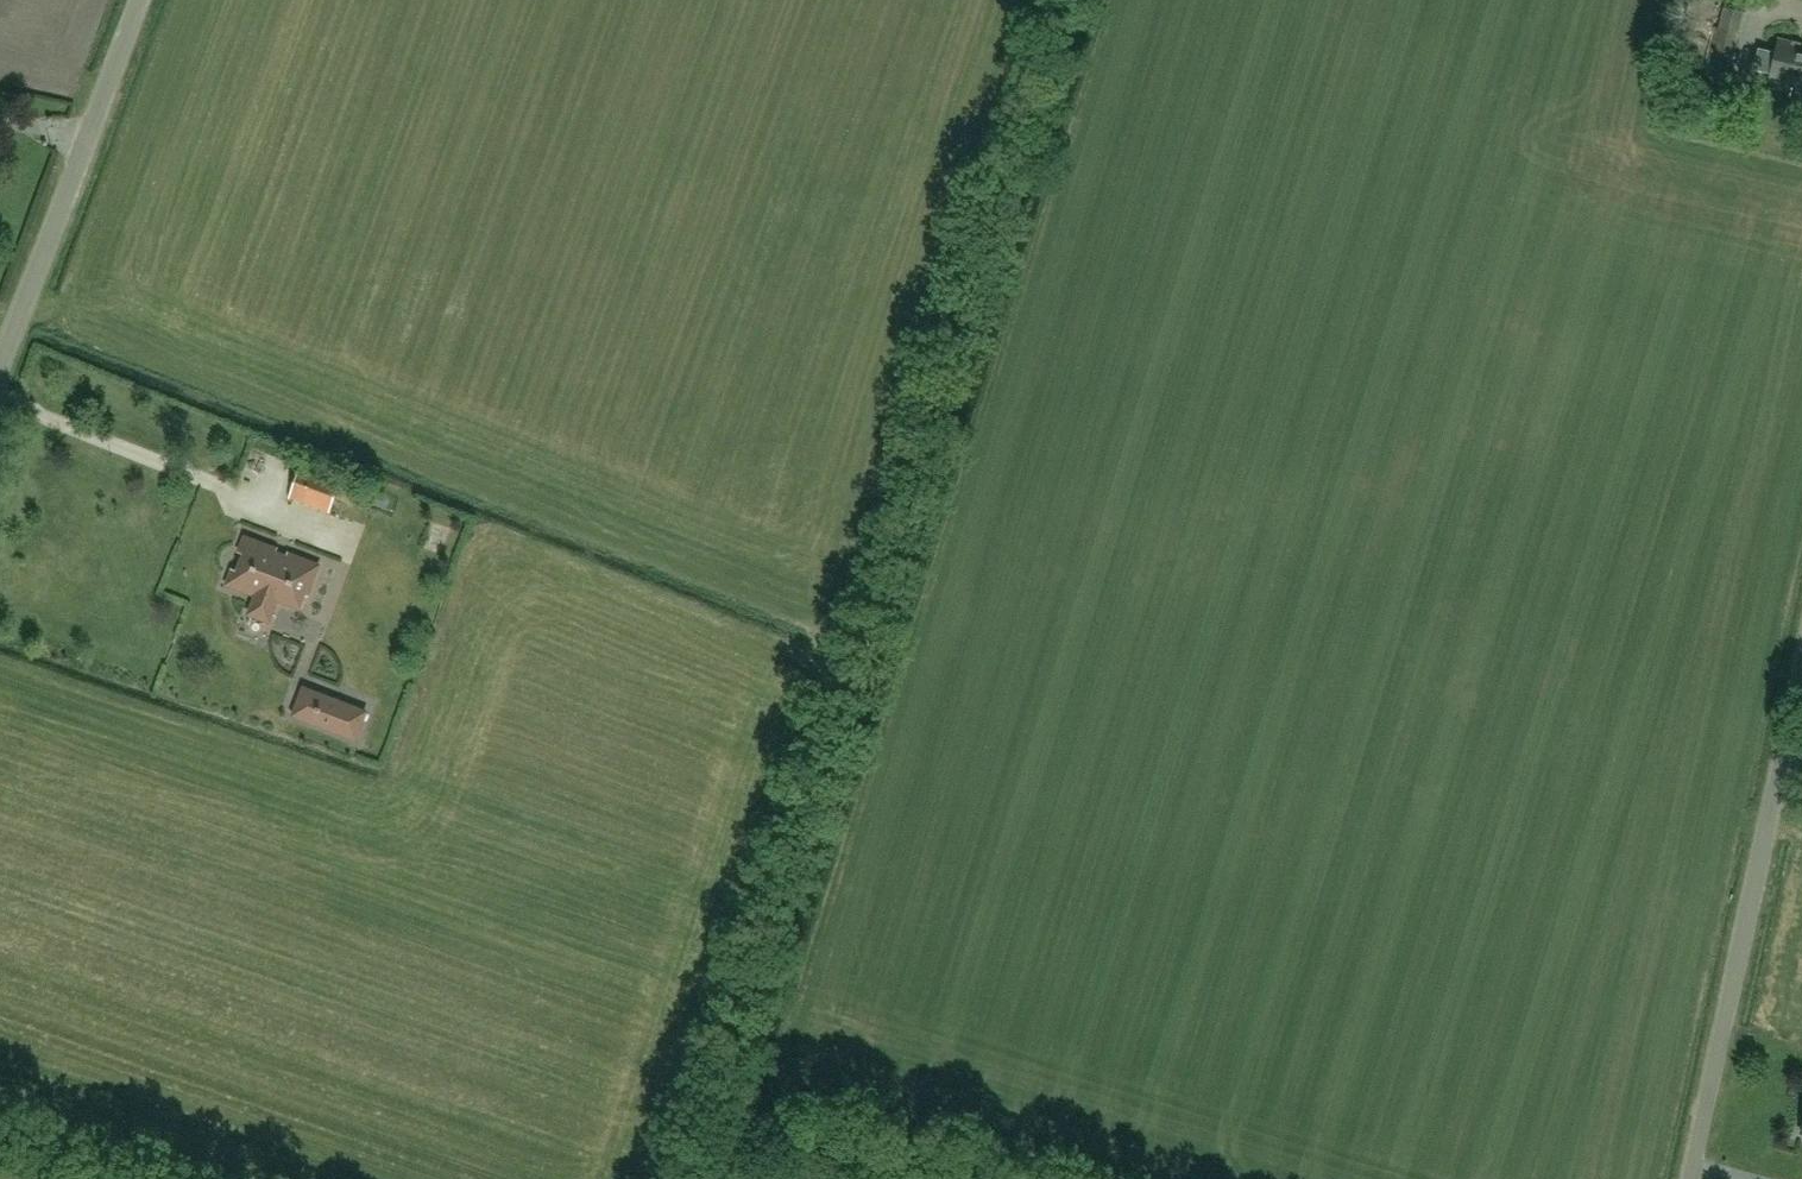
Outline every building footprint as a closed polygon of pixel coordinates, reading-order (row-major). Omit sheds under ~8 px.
[(1744,12),(1721,7),(1700,101),(1742,111),(1748,88),(1727,85),(1744,12)] [(1780,38),(1769,79),(1801,89),(1801,44),(1780,38)] [(341,480),(301,466),(290,497),(330,512),(341,480)] [(300,608),(309,585),(312,586),(320,565),(289,553),(287,557),(276,552),(277,549),(245,537),(240,552),(245,553),(238,572),(233,570),(227,584),(256,595),(251,610),(271,617),(278,600),(300,608)] [(322,695),(321,696),(305,689),(295,714),(312,721),(312,722),(356,739),(366,712),(322,695)]
